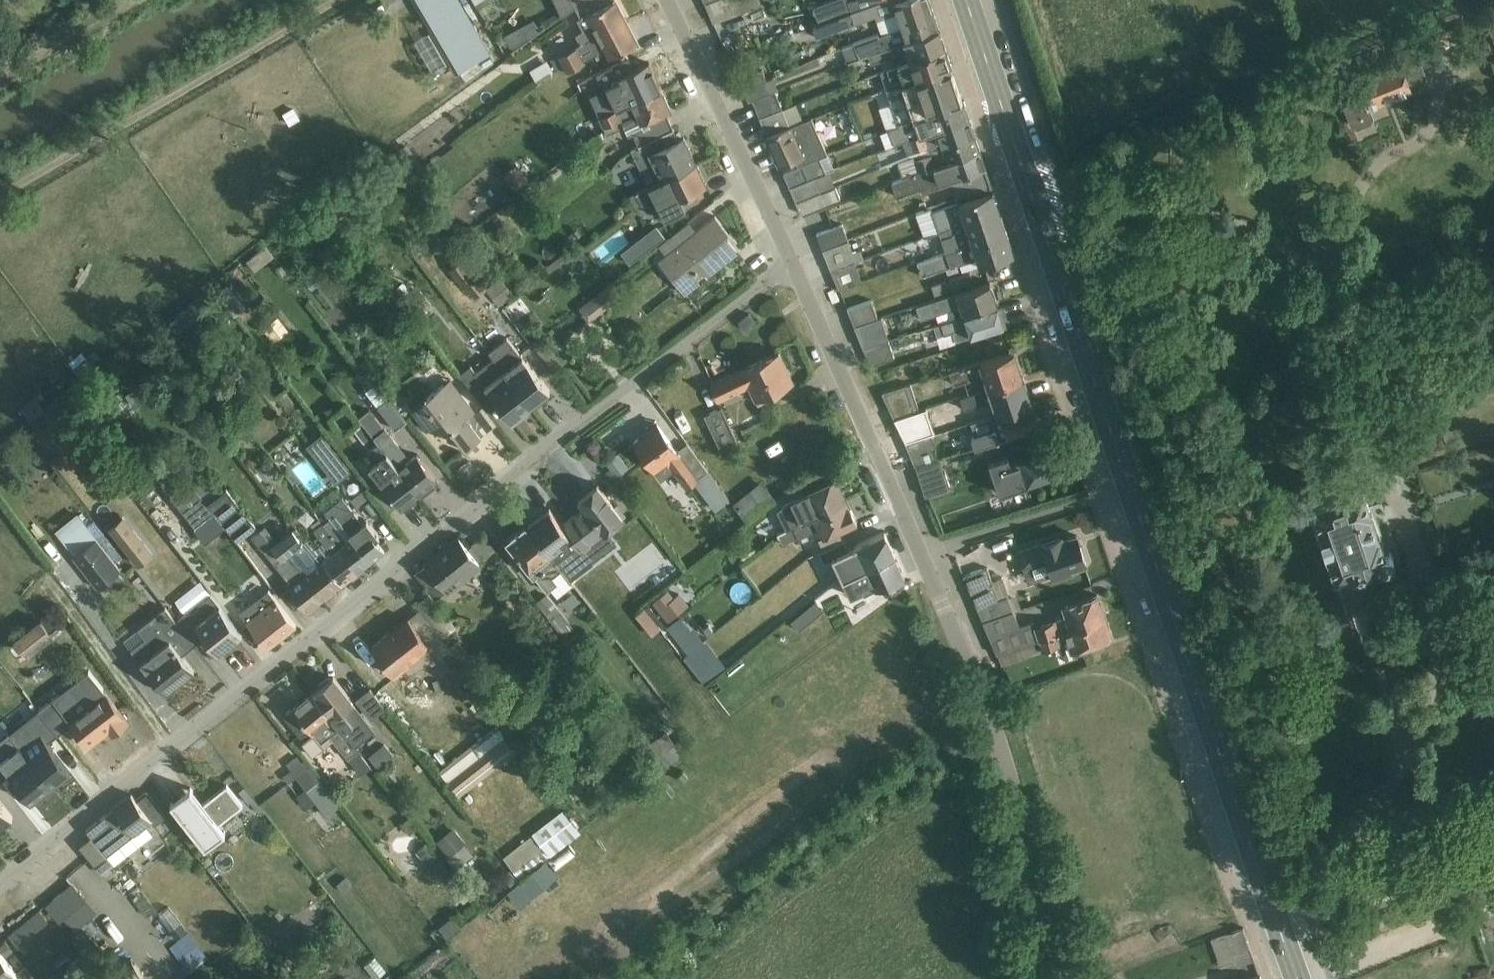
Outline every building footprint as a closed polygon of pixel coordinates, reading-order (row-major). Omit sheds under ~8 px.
[(456,73),(491,52),(461,0),(413,0),(456,73)] [(588,0),(555,0),(563,18),(577,8),(588,0)] [(577,8),(581,17),(577,18),(583,29),(576,34),(580,44),(627,21),(617,0),(588,0),(577,8)] [(706,3),(714,22),(763,5),(761,0),(713,0),(706,3)] [(820,23),(812,26),(817,38),(875,16),(879,26),(933,7),(930,0),(882,0),(854,10),(820,23)] [(851,0),(830,0),(813,6),(820,23),(854,10),(851,0)] [(882,0),(851,0),(854,10),(882,0)] [(933,7),(879,26),(882,34),(880,34),(855,44),(860,58),(869,55),(940,28),(933,7)] [(1483,15),(1493,42),(1493,10),(1483,15)] [(535,20),(505,35),(511,47),(512,46),(514,50),(540,31),(535,20)] [(627,21),(580,44),(551,60),(554,65),(551,67),(548,60),(530,71),(536,82),(565,66),(568,71),(606,50),(610,57),(638,42),(627,21)] [(940,28),(869,55),(872,62),(881,59),(884,70),(946,47),(940,28)] [(1433,51),(1449,42),(1442,29),(1426,38),(1433,51)] [(431,80),(448,72),(429,31),(412,40),(431,80)] [(946,47),(884,70),(881,72),(887,90),(904,81),(951,65),(952,65),(946,47)] [(629,57),(600,72),(603,78),(606,83),(619,77),(631,102),(661,89),(649,62),(635,69),(629,57)] [(1366,111),(1411,91),(1397,60),(1352,80),(1366,111)] [(904,81),(887,90),(892,104),(879,109),(888,133),(891,131),(963,104),(951,65),(904,81)] [(753,100),(771,92),(763,68),(739,79),(749,101),(753,100)] [(603,78),(600,72),(578,83),(582,90),(599,82),(603,78)] [(603,78),(599,82),(604,92),(592,98),(600,115),(631,102),(619,77),(606,83),(603,78)] [(600,115),(598,115),(605,130),(607,134),(625,126),(630,136),(635,134),(639,145),(674,129),(666,112),(671,110),(661,89),(631,102),(600,115)] [(771,92),(753,100),(760,118),(783,109),(776,91),(771,92)] [(963,104),(891,131),(896,144),(970,119),(965,103),(963,104)] [(851,104),(836,109),(841,120),(855,114),(851,104)] [(282,111),(288,123),(299,118),(293,106),(282,111)] [(783,109),(760,118),(767,135),(768,136),(790,127),(783,109)] [(605,130),(598,115),(594,117),(581,123),(582,124),(575,126),(583,141),(605,130)] [(828,154),(825,147),(813,118),(790,127),(768,136),(781,166),(795,160),(798,167),(820,158),(828,154)] [(970,119),(896,144),(876,153),(877,154),(882,166),(931,152),(975,135),(970,119)] [(674,129),(639,145),(633,148),(632,149),(638,163),(641,168),(653,163),(662,181),(697,164),(684,137),(679,140),(674,129)] [(975,135),(931,152),(931,154),(905,162),(911,177),(981,151),(975,135)] [(981,151),(911,177),(893,184),(897,196),(921,187),(923,194),(942,187),(941,182),(950,178),(956,198),(992,186),(981,151)] [(820,158),(798,167),(784,172),(790,187),(815,178),(827,173),(820,158)] [(518,164),(504,176),(509,182),(511,180),(512,181),(510,183),(515,189),(529,177),(518,164)] [(697,164),(662,181),(632,195),(637,206),(642,204),(642,205),(655,199),(665,218),(686,208),(681,197),(707,185),(697,164)] [(815,178),(790,187),(797,202),(821,193),(819,189),(833,183),(830,174),(815,179),(815,178)] [(821,193),(797,202),(802,214),(841,198),(837,187),(821,193)] [(925,238),(1001,211),(993,190),(917,216),(925,238)] [(1001,211),(925,238),(932,258),(1007,232),(1003,218),(1001,211)] [(690,221),(659,245),(666,254),(661,257),(686,290),(698,280),(700,274),(706,274),(737,250),(728,239),(729,232),(716,216),(697,231),(690,221)] [(823,249),(849,240),(843,223),(817,234),(823,249)] [(650,230),(635,243),(643,254),(659,241),(650,230)] [(1007,232),(932,258),(918,262),(923,275),(960,264),(962,270),(1015,253),(1007,232)] [(849,240),(823,249),(832,271),(855,263),(858,262),(849,240)] [(267,245),(247,260),(255,271),(275,256),(267,245)] [(460,255),(447,268),(473,294),(487,280),(460,255)] [(855,263),(832,271),(839,289),(863,280),(855,263)] [(379,270),(369,278),(375,285),(371,289),(395,321),(410,310),(379,270)] [(971,272),(931,285),(934,296),(952,290),(953,293),(976,285),(971,272)] [(501,277),(486,288),(500,305),(514,294),(501,277)] [(992,281),(917,306),(921,318),(960,305),(963,313),(998,301),(992,281)] [(229,282),(217,291),(235,315),(247,306),(229,282)] [(417,284),(402,296),(412,308),(427,297),(417,284)] [(608,285),(581,307),(591,320),(619,298),(608,285)] [(512,299),(502,308),(512,320),(522,312),(514,302),(512,299)] [(855,326),(879,318),(872,299),(848,308),(855,326)] [(952,341),(956,340),(1005,324),(1004,318),(1008,317),(1003,303),(934,325),(937,334),(949,331),(952,341)] [(879,318),(855,326),(864,348),(889,340),(882,317),(879,318)] [(278,318),(263,329),(274,343),(289,331),(278,318)] [(949,331),(937,334),(941,347),(956,342),(956,340),(952,341),(949,331)] [(493,358),(531,405),(550,388),(508,337),(488,352),(493,358)] [(889,340),(864,348),(872,366),(895,356),(889,340)] [(988,388),(1026,376),(1017,350),(949,371),(955,384),(984,375),(988,388)] [(83,351),(70,362),(74,367),(73,367),(82,379),(96,368),(83,351)] [(779,352),(710,384),(719,401),(749,387),(756,400),(757,400),(758,404),(786,391),(784,386),(793,382),(779,352)] [(531,405),(493,358),(477,370),(472,365),(460,373),(484,405),(490,412),(499,404),(512,420),(529,406),(531,405)] [(1026,376),(988,388),(960,397),(964,406),(990,397),(996,415),(1034,403),(1026,376)] [(467,418),(475,412),(450,379),(411,409),(427,430),(441,419),(453,434),(465,450),(466,451),(467,451),(468,451),(469,450),(470,449),(470,448),(469,447),(482,437),(467,418)] [(895,418),(916,411),(912,400),(907,385),(883,392),(895,418)] [(34,396),(20,407),(30,420),(44,409),(34,396)] [(379,408),(376,410),(381,416),(383,414),(395,429),(408,421),(390,398),(378,407),(379,408)] [(484,405),(475,412),(467,418),(482,437),(499,423),(490,412),(484,405)] [(992,416),(971,423),(975,435),(971,436),(974,448),(1041,427),(1040,423),(1041,420),(1039,415),(1037,413),(1034,406),(993,420),(992,416)] [(722,407),(695,420),(704,439),(714,434),(723,454),(740,446),(722,407)] [(916,411),(895,418),(906,443),(931,435),(936,433),(927,407),(916,411)] [(379,441),(419,494),(426,489),(427,491),(438,483),(436,481),(437,480),(417,454),(410,459),(386,427),(384,428),(369,409),(359,417),(379,441)] [(742,420),(741,433),(766,421),(761,411),(742,420)] [(672,468),(674,471),(687,489),(695,483),(716,511),(730,500),(688,442),(677,450),(658,424),(635,442),(657,471),(665,464),(670,469),(672,468)] [(304,444),(333,479),(350,465),(320,430),(304,444)] [(931,435),(906,443),(916,466),(939,459),(935,450),(937,447),(931,435)] [(419,494),(379,441),(368,450),(376,461),(369,467),(384,485),(374,493),(388,512),(398,503),(402,507),(419,494)] [(1009,455),(990,461),(1000,491),(1056,473),(1055,471),(1057,468),(1055,462),(1052,461),(1048,450),(1013,461),(1009,458),(1009,455)] [(618,453),(606,462),(616,477),(629,468),(618,453)] [(939,459),(916,466),(925,496),(948,489),(939,459)] [(214,512),(194,487),(177,464),(159,480),(195,526),(214,512)] [(665,464),(657,471),(655,472),(661,480),(674,471),(672,468),(670,469),(665,464)] [(208,475),(194,487),(214,512),(237,540),(256,526),(227,489),(223,492),(208,475)] [(792,523),(847,499),(837,478),(805,493),(802,494),(790,500),(777,510),(787,531),(793,527),(792,523)] [(762,480),(733,503),(748,522),(777,500),(762,480)] [(550,508),(528,525),(571,580),(594,562),(594,561),(608,550),(598,536),(624,517),(597,484),(579,499),(585,506),(562,523),(550,508)] [(1364,580),(1389,572),(1363,486),(1305,504),(1330,586),(1337,583),(1345,607),(1370,600),(1364,580)] [(365,487),(351,498),(366,518),(380,507),(365,487)] [(336,514),(372,560),(385,550),(376,539),(380,536),(367,520),(363,522),(343,496),(325,511),(331,517),(336,514)] [(793,527),(787,531),(779,535),(784,546),(820,528),(825,536),(819,539),(824,549),(844,540),(840,529),(858,521),(847,499),(792,523),(793,527)] [(78,513),(56,530),(75,554),(73,557),(98,588),(104,583),(111,591),(125,580),(119,572),(121,570),(96,538),(98,537),(78,513)] [(331,517),(323,523),(359,570),(372,560),(336,514),(331,517)] [(125,515),(109,528),(139,566),(155,553),(125,515)] [(359,570),(323,523),(313,530),(323,542),(314,549),(342,584),(359,570)] [(308,610),(322,599),(342,584),(314,549),(297,526),(279,540),(267,525),(253,536),(265,551),(292,584),(289,586),(308,610)] [(571,580),(528,525),(508,541),(519,555),(516,557),(533,579),(536,577),(547,592),(551,588),(558,596),(574,584),(571,580)] [(843,579),(895,554),(885,532),(856,547),(860,555),(841,564),(841,565),(826,572),(827,574),(823,576),(825,585),(843,579)] [(484,535),(474,544),(486,559),(496,551),(484,535)] [(1062,537),(1019,551),(1030,583),(1051,575),(1053,581),(1075,574),(1073,567),(1087,563),(1078,535),(1062,540),(1062,537)] [(486,559),(474,544),(469,548),(460,537),(428,563),(425,565),(426,566),(416,573),(431,591),(436,598),(446,590),(448,594),(483,566),(481,563),(486,559)] [(824,549),(810,556),(816,568),(829,560),(852,550),(847,539),(844,540),(824,549)] [(895,554),(843,579),(851,595),(863,590),(865,594),(905,575),(895,554)] [(816,568),(810,556),(793,570),(782,584),(786,591),(816,568)] [(1008,596),(1010,596),(1003,576),(993,579),(988,566),(964,575),(983,621),(1013,611),(1008,596)] [(776,584),(763,596),(770,603),(783,592),(776,584)] [(270,589),(241,612),(250,624),(268,647),(296,625),(270,589)] [(669,590),(653,603),(668,622),(690,604),(686,601),(680,593),(675,597),(669,590)] [(436,598),(431,591),(415,603),(420,609),(442,637),(457,626),(436,599),(436,598)] [(547,593),(536,601),(564,638),(575,629),(547,593)] [(1017,593),(1010,596),(1008,596),(1013,611),(1021,608),(1017,593)] [(190,611),(177,622),(195,645),(207,636),(219,652),(242,633),(211,595),(192,613),(190,611)] [(1013,611),(983,621),(998,654),(1105,617),(1098,595),(1061,605),(1065,616),(1035,626),(1033,620),(1020,624),(1013,611)] [(816,601),(792,620),(800,631),(824,611),(816,601)] [(195,645),(177,622),(165,607),(124,640),(166,693),(195,671),(182,655),(195,645)] [(644,608),(636,615),(652,636),(660,629),(647,612),(644,608)] [(409,618),(390,632),(426,679),(432,674),(435,672),(421,655),(432,647),(440,657),(441,656),(459,679),(469,672),(448,645),(442,637),(420,609),(413,615),(409,618)] [(690,655),(704,644),(707,641),(684,612),(668,626),(686,649),(685,650),(690,655)] [(11,651),(4,657),(15,671),(30,660),(29,658),(55,638),(56,639),(64,633),(49,613),(7,646),(11,651)] [(1105,617),(998,654),(1002,665),(1067,641),(1073,654),(1092,648),(1090,644),(1112,637),(1105,617)] [(426,679),(390,632),(371,647),(411,697),(429,683),(427,680),(426,679)] [(704,644),(690,655),(695,661),(709,651),(704,644)] [(703,668),(696,674),(706,686),(713,680),(703,668)] [(432,674),(426,679),(427,680),(429,683),(449,709),(456,704),(432,674)] [(335,676),(314,693),(356,746),(376,730),(354,703),(356,702),(335,676)] [(390,678),(380,685),(393,703),(403,695),(390,678)] [(370,688),(356,699),(372,719),(385,708),(370,688)] [(77,714),(69,720),(88,745),(110,729),(113,734),(128,722),(103,689),(92,697),(87,691),(70,704),(77,714)] [(314,693),(294,708),(314,733),(303,741),(303,742),(313,756),(334,740),(361,775),(372,767),(356,746),(314,693)] [(666,706),(657,713),(669,726),(677,720),(666,706)] [(314,733),(294,708),(284,716),(303,741),(314,733)] [(30,717),(11,733),(55,788),(75,772),(30,717)] [(475,743),(440,771),(460,796),(516,751),(496,726),(475,743)] [(666,731),(650,744),(666,767),(697,742),(690,733),(675,743),(666,731)] [(297,756),(287,764),(306,790),(317,782),(297,756)] [(227,784),(203,803),(191,787),(171,803),(183,819),(207,846),(225,831),(220,824),(243,804),(227,784)] [(92,837),(115,865),(128,855),(135,850),(154,835),(146,826),(151,822),(155,828),(161,823),(156,816),(161,813),(146,794),(138,801),(132,794),(87,830),(92,837)] [(13,817),(0,800),(0,827),(13,817)] [(534,836),(550,855),(551,856),(582,832),(563,810),(532,833),(534,836)] [(454,828),(437,841),(449,856),(447,858),(457,869),(473,855),(465,844),(466,843),(454,828)] [(550,855),(534,836),(505,859),(520,879),(550,855)] [(427,843),(416,852),(427,866),(439,857),(427,843)] [(440,859),(434,864),(445,880),(452,875),(440,859)] [(545,862),(509,891),(520,905),(556,876),(545,862)] [(73,883),(63,892),(77,908),(86,900),(73,883)] [(144,894),(134,902),(145,915),(154,908),(144,894)] [(168,906),(159,914),(176,939),(187,931),(168,906)] [(40,914),(24,927),(34,937),(48,925),(40,914)] [(73,914),(59,927),(69,938),(83,926),(73,914)] [(453,917),(439,927),(448,938),(461,927),(453,917)] [(22,928),(12,936),(23,949),(33,942),(22,928)] [(1243,928),(1211,939),(1221,967),(1236,961),(1238,965),(1255,959),(1243,928)] [(82,930),(71,939),(87,958),(98,949),(82,930)] [(188,933),(170,947),(188,971),(206,957),(188,933)] [(17,974),(0,952),(0,978),(21,978),(17,974)] [(387,971),(375,955),(362,964),(373,978),(376,978),(387,971)] [(49,978),(64,978),(78,968),(69,956),(55,968),(58,972),(49,978)] [(99,978),(145,978),(129,957),(99,978)] [(17,974),(21,978),(35,978),(26,967),(17,974)] [(1467,978),(1493,978),(1493,973),(1490,973),(1489,968),(1488,967),(1487,967),(1475,969),(1474,971),(1473,971),(1473,972),(1473,976),(1469,977),(1467,978)]
